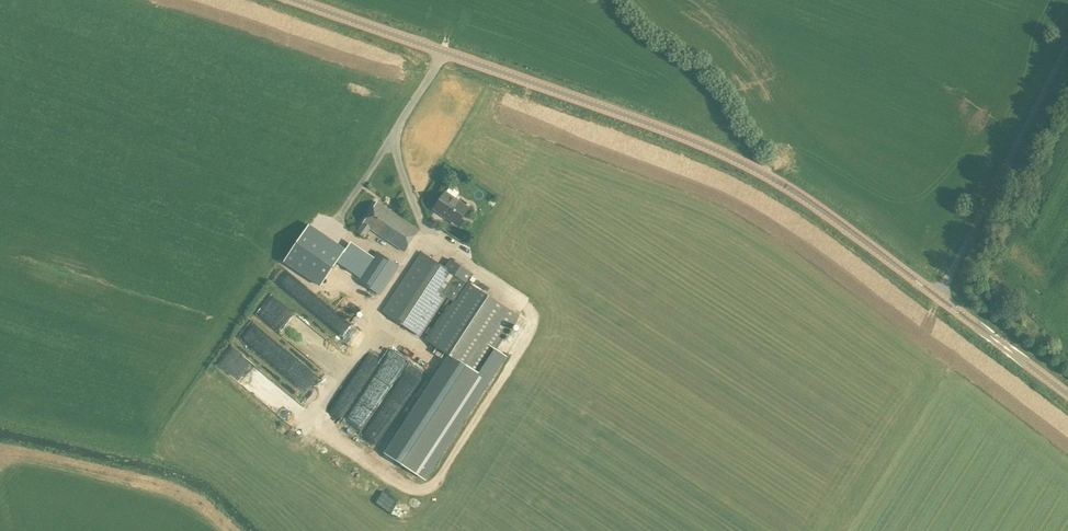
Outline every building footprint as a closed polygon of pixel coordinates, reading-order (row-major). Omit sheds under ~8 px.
[(458,224),(469,208),(445,192),(434,208),(458,224)] [(419,230),(377,202),(357,231),(364,236),(370,228),(404,251),(419,230)] [(325,229),(314,247),(337,260),(331,270),(355,284),(371,256),(325,229)] [(472,241),(469,238),(465,239),(462,242),(468,246),(472,241)] [(381,295),(400,266),(377,251),(358,281),(381,295)] [(498,304),(421,252),(382,311),(420,336),(447,296),(455,302),(428,341),(460,362),(480,375),(519,317),(498,304)] [(333,290),(328,297),(337,304),(342,297),(333,290)] [(258,315),(309,352),(323,334),(272,297),(258,315)] [(256,349),(263,340),(258,335),(262,329),(251,321),(239,337),(256,349)] [(219,363),(256,395),(270,378),(233,346),(219,363)] [(403,415),(389,435),(395,439),(403,429),(402,428),(409,419),(403,415)] [(364,437),(378,444),(385,428),(371,421),(364,437)]
